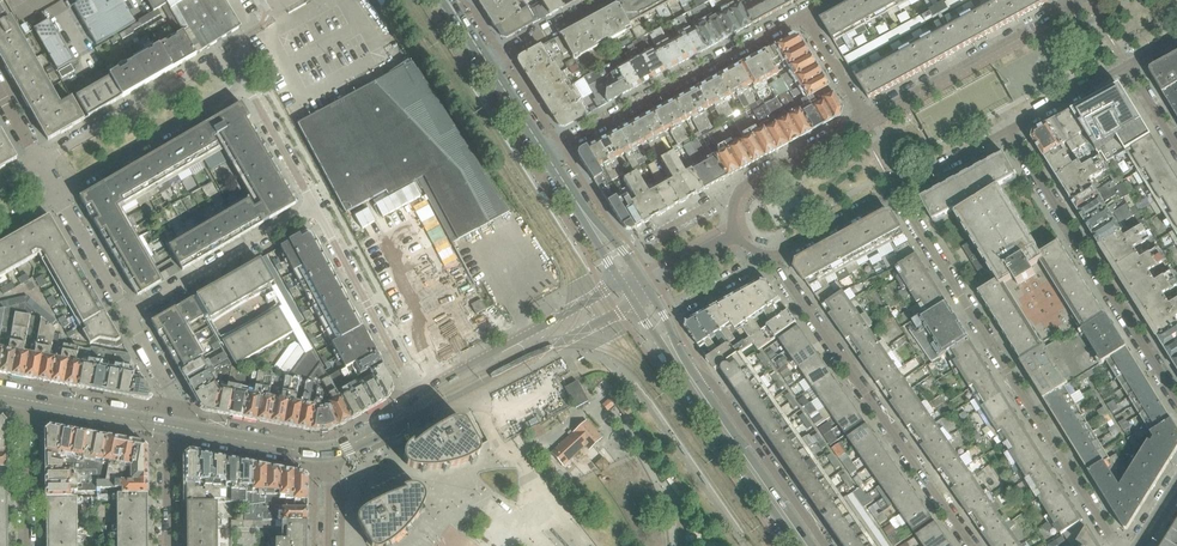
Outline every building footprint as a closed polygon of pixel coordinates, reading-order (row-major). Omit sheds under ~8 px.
[(91,0),(85,0),(73,7),(83,24),(99,14),(91,0)] [(106,0),(91,0),(99,14),(104,11),(111,8),(106,0)] [(163,0),(146,0),(153,13),(154,12),(158,10),(162,7),(166,5),(163,0)] [(166,5),(168,8),(170,10),(186,0),(163,0),(166,5)] [(241,27),(239,24),(234,15),(224,0),(186,0),(170,10),(179,27),(182,32),(196,55),(197,55),(204,50),(241,27)] [(377,1),(382,9),(387,5),(383,0),(379,0),(377,1)] [(512,0),(479,0),(478,2),(495,28),(520,14),(512,0)] [(557,0),(540,0),(543,4),(550,14),(562,8),(557,0)] [(677,0),(627,0),(617,5),(629,28),(636,41),(637,42),(644,38),(643,37),(648,34),(640,20),(677,0)] [(708,3),(712,9),(717,6),(713,0),(708,3)] [(722,0),(713,0),(717,6),(721,13),(718,15),(731,36),(741,31),(722,0)] [(739,5),(736,0),(730,0),(729,0),(722,0),(741,31),(751,25),(739,5)] [(752,0),(748,0),(739,5),(751,25),(762,19),(752,0)] [(766,0),(752,0),(762,19),(773,13),(766,0)] [(780,0),(766,0),(773,13),(784,7),(780,0)] [(908,0),(858,0),(821,20),(833,41),(908,0)] [(950,11),(971,0),(950,0),(896,30),(844,58),(849,66),(900,38),(927,24),(924,20),(932,16),(934,20),(950,11)] [(985,37),(1050,1),(1050,0),(1002,0),(857,79),(869,100),(985,37)] [(110,21),(128,10),(123,1),(111,8),(104,11),(110,21)] [(975,9),(972,2),(967,5),(971,12),(975,9)] [(529,26),(550,14),(543,4),(523,17),(529,26)] [(624,31),(629,28),(617,5),(608,11),(589,21),(601,43),(607,40),(608,42),(625,33),(624,31)] [(731,36),(718,15),(712,19),(704,5),(699,8),(720,42),(731,36)] [(971,12),(967,5),(963,7),(966,14),(971,12)] [(720,42),(699,8),(697,9),(687,14),(690,20),(694,17),(697,21),(694,23),(709,49),(720,42)] [(134,24),(136,23),(128,10),(110,21),(117,34),(130,26),(134,24)] [(89,33),(110,21),(104,11),(99,14),(83,24),(89,33)] [(911,19),(907,12),(902,14),(906,22),(911,19)] [(11,19),(5,22),(0,14),(0,58),(48,141),(60,134),(58,130),(62,128),(69,124),(71,128),(84,120),(72,99),(61,105),(57,99),(54,101),(15,33),(18,31),(11,19)] [(529,26),(523,17),(520,14),(495,28),(500,36),(507,38),(529,26)] [(906,22),(902,14),(898,17),(902,24),(906,22)] [(954,21),(950,14),(945,17),(949,24),(954,21)] [(709,49),(694,23),(692,24),(695,28),(690,31),(682,17),(678,19),(698,54),(709,49)] [(698,54),(678,19),(670,23),(678,37),(674,40),(686,61),(698,54)] [(943,27),(939,20),(934,23),(938,30),(943,27)] [(59,37),(49,21),(33,30),(34,30),(43,46),(59,37)] [(117,34),(110,21),(89,33),(96,46),(117,34)] [(596,46),(601,43),(589,21),(561,36),(570,52),(569,53),(572,59),(578,56),(579,58),(597,48),(596,46)] [(889,31),(885,24),(881,26),(885,33),(889,31)] [(885,33),(881,26),(876,29),(880,36),(885,33)] [(686,61),(674,40),(668,43),(660,29),(655,31),(675,67),(686,61)] [(925,37),(921,30),(917,32),(920,39),(925,37)] [(675,67),(655,31),(649,35),(657,50),(652,52),(664,73),(675,67)] [(196,55),(182,32),(176,36),(176,37),(176,39),(168,44),(165,43),(160,46),(173,69),(196,55)] [(920,39),(917,32),(912,35),(916,42),(920,39)] [(868,43),(864,35),(859,38),(863,45),(868,43)] [(570,52),(561,36),(554,40),(561,53),(563,56),(569,53),(570,52)] [(778,58),(802,45),(798,38),(792,36),(765,50),(771,62),(776,60),(773,56),(776,54),(778,58)] [(50,58),(66,49),(59,37),(43,46),(47,53),(50,58)] [(664,73),(652,52),(644,38),(637,42),(636,41),(631,43),(635,50),(636,50),(653,79),(664,73)] [(863,45),(859,38),(855,40),(859,48),(863,45)] [(622,48),(631,44),(628,39),(620,44),(622,48)] [(904,48),(900,42),(895,44),(899,51),(904,48)] [(622,49),(619,44),(613,48),(615,52),(622,49)] [(899,51),(895,44),(891,46),(895,53),(899,51)] [(787,67),(808,55),(802,45),(778,58),(776,60),(771,62),(774,68),(784,62),(787,67)] [(173,69),(160,46),(153,49),(152,47),(146,50),(148,54),(139,58),(152,81),(173,69)] [(526,76),(548,61),(540,48),(520,58),(519,64),(526,76)] [(73,62),(66,49),(50,58),(57,70),(57,71),(58,71),(62,68),(66,66),(71,63),(73,62)] [(636,50),(635,50),(629,53),(632,59),(628,62),(641,85),(653,79),(636,50)] [(774,68),(771,62),(765,50),(753,57),(766,81),(778,74),(781,78),(783,76),(780,71),(777,73),(774,68)] [(882,61),(878,53),(874,56),(878,63),(882,61)] [(1153,67),(1153,68),(1151,69),(1150,72),(1151,74),(1163,94),(1176,86),(1176,54),(1153,67)] [(771,90),(815,65),(808,55),(787,67),(790,72),(783,76),(781,78),(768,86),(771,90)] [(878,63),(874,56),(869,58),(873,66),(878,63)] [(641,85),(628,62),(624,64),(620,57),(613,61),(614,62),(630,92),(641,85)] [(766,81),(753,57),(741,64),(754,87),(766,81)] [(122,98),(148,83),(152,81),(139,58),(127,66),(128,68),(119,73),(118,71),(110,76),(110,77),(122,98)] [(574,65),(571,60),(564,64),(567,68),(574,65)] [(509,213),(412,63),(411,63),(410,64),(408,61),(387,75),(387,76),(374,83),(325,109),(297,124),(331,187),(345,214),(385,192),(416,176),(452,243),(509,213)] [(567,89),(564,85),(565,83),(554,65),(552,67),(548,61),(526,76),(544,104),(567,89)] [(630,92),(614,62),(609,65),(605,99),(608,104),(630,92)] [(748,91),(754,87),(741,64),(730,70),(753,111),(763,106),(760,101),(755,103),(748,91)] [(605,99),(609,65),(583,79),(600,108),(608,104),(605,99)] [(799,87),(821,75),(815,65),(771,90),(776,98),(777,97),(787,92),(788,91),(790,90),(789,87),(797,83),(799,87)] [(860,73),(856,65),(851,68),(855,75),(860,73)] [(753,111),(730,70),(719,75),(731,97),(735,95),(743,110),(749,106),(752,112),(753,111)] [(583,78),(579,72),(575,74),(578,81),(583,78)] [(731,97),(719,75),(708,81),(728,118),(733,115),(725,100),(731,97)] [(806,98),(828,86),(821,75),(799,87),(792,92),(790,90),(788,91),(793,99),(803,93),(806,98)] [(110,77),(99,84),(111,105),(122,98),(110,77)] [(728,118),(708,81),(697,87),(709,109),(711,113),(716,111),(721,122),(720,122),(722,126),(729,122),(727,118),(728,118)] [(99,84),(88,90),(100,111),(111,105),(99,84)] [(834,119),(821,99),(816,103),(812,96),(828,87),(828,86),(806,98),(824,125),(834,119)] [(1163,94),(1176,117),(1176,86),(1163,94)] [(708,109),(709,109),(697,87),(686,94),(708,133),(714,130),(718,128),(716,125),(711,127),(703,112),(708,109)] [(842,110),(828,87),(812,96),(816,103),(821,99),(834,119),(840,116),(842,110)] [(1074,111),(1072,112),(1085,134),(1096,152),(1098,155),(1101,153),(1103,156),(1107,162),(1107,163),(1125,152),(1151,136),(1147,130),(1143,123),(1142,121),(1141,121),(1138,114),(1123,89),(1116,88),(1113,89),(1107,93),(1106,93),(1104,94),(1099,97),(1097,98),(1095,99),(1088,103),(1085,104),(1086,105),(1079,109),(1079,108),(1076,110),(1074,111)] [(590,113),(580,96),(575,99),(572,94),(570,95),(567,89),(544,104),(558,126),(564,127),(590,113)] [(88,90),(76,97),(88,118),(100,111),(88,90)] [(812,131),(795,104),(787,92),(777,97),(788,116),(787,116),(799,138),(812,131)] [(708,133),(686,94),(674,100),(686,121),(691,119),(701,137),(708,133)] [(824,125),(806,98),(795,104),(812,131),(824,125)] [(799,138),(787,116),(776,99),(765,105),(775,123),(787,145),(799,138)] [(688,126),(686,122),(686,121),(674,100),(664,106),(686,146),(690,143),(691,143),(683,128),(686,126),(686,127),(688,126)] [(202,169),(198,162),(219,149),(214,140),(220,136),(260,205),(269,220),(295,205),(246,121),(250,118),(241,104),(130,168),(145,193),(156,186),(160,194),(181,182),(177,174),(188,168),(192,175),(202,169)] [(787,145),(775,123),(765,105),(763,106),(753,111),(752,112),(763,129),(776,151),(787,145)] [(686,146),(664,106),(653,112),(665,133),(669,131),(677,146),(672,149),(674,153),(678,151),(683,148),(686,146)] [(658,136),(664,133),(665,133),(653,112),(642,118),(664,158),(666,157),(668,155),(658,136)] [(1080,137),(1085,134),(1072,112),(1048,125),(1062,148),(1068,145),(1079,163),(1080,163),(1091,156),(1080,137)] [(776,151),(763,129),(757,133),(745,113),(739,117),(762,158),(776,151)] [(762,158),(739,117),(732,120),(737,129),(732,132),(735,138),(751,164),(762,158)] [(664,158),(642,118),(630,124),(641,146),(644,150),(649,147),(655,158),(649,161),(651,165),(654,163),(660,160),(664,158)] [(641,146),(630,124),(619,130),(639,167),(644,164),(636,149),(641,146)] [(1074,166),(1062,148),(1048,125),(1034,133),(1032,139),(1056,178),(1074,166)] [(751,164),(735,138),(728,142),(720,127),(718,128),(714,130),(738,172),(751,164)] [(0,130),(0,169),(17,159),(0,130)] [(639,167),(619,130),(608,136),(619,158),(624,155),(634,174),(641,171),(639,167)] [(738,172),(714,130),(708,133),(701,137),(703,140),(706,144),(711,141),(718,153),(713,156),(725,178),(738,172)] [(615,160),(619,158),(608,136),(598,142),(618,178),(623,175),(615,160)] [(1151,136),(1135,146),(1126,152),(1153,197),(1137,207),(1139,211),(1150,205),(1157,215),(1162,212),(1174,231),(1169,235),(1175,245),(1176,244),(1176,179),(1151,136)] [(725,178),(713,156),(712,155),(708,158),(698,143),(703,140),(701,137),(691,143),(690,143),(713,185),(725,178)] [(618,178),(598,142),(586,148),(607,184),(618,178)] [(713,185),(690,143),(686,146),(683,148),(694,166),(690,168),(703,191),(713,185)] [(608,187),(607,184),(586,148),(580,151),(579,158),(600,192),(608,187)] [(703,191),(690,168),(689,169),(688,167),(682,170),(672,153),(668,155),(666,157),(664,158),(660,160),(669,177),(664,180),(678,204),(703,191)] [(1072,264),(1068,258),(1068,257),(1064,250),(1063,251),(1059,244),(1060,244),(1059,243),(1040,255),(1032,242),(997,187),(1016,177),(1004,154),(1003,154),(1003,155),(997,159),(996,158),(989,162),(983,166),(983,165),(975,169),(976,170),(969,173),(963,176),(962,177),(956,181),(955,180),(949,184),(948,184),(948,185),(942,188),(934,192),(935,192),(928,196),(928,195),(921,199),(933,222),(954,211),(973,241),(962,247),(980,275),(991,269),(998,281),(979,293),(1022,362),(1043,349),(1042,348),(1044,347),(1042,345),(1060,333),(1064,338),(1078,328),(1080,331),(1082,330),(1082,331),(1105,317),(1097,304),(1093,298),(1089,291),(1088,291),(1084,285),(1085,284),(1081,277),(1080,278),(1076,271),(1077,271),(1072,264)] [(1094,179),(1109,170),(1101,157),(1083,168),(1080,163),(1079,163),(1074,166),(1056,178),(1071,201),(1099,184),(1098,183),(1101,181),(1100,179),(1096,181),(1094,179)] [(678,204),(664,180),(654,163),(651,165),(647,167),(660,188),(654,191),(666,211),(678,204)] [(141,250),(124,221),(117,209),(145,193),(130,168),(82,196),(82,197),(81,200),(136,295),(139,295),(139,296),(158,285),(156,281),(158,279),(156,276),(147,260),(156,255),(150,245),(141,250)] [(666,211),(654,191),(652,187),(646,190),(637,177),(643,173),(642,170),(641,171),(634,174),(623,180),(627,187),(621,190),(625,197),(641,224),(666,211)] [(1129,195),(1122,184),(1121,185),(1114,173),(1110,176),(1113,182),(1102,189),(1099,184),(1071,201),(1085,224),(1108,210),(1105,205),(1107,203),(1118,195),(1121,200),(1123,198),(1124,199),(1129,196),(1129,195)] [(1134,190),(1127,179),(1122,182),(1129,193),(1134,190)] [(634,228),(618,201),(617,202),(608,187),(600,192),(624,229),(630,230),(634,228)] [(1122,232),(1111,215),(1113,214),(1121,225),(1134,216),(1138,222),(1143,219),(1129,196),(1124,199),(1128,205),(1116,212),(1114,210),(1117,208),(1115,205),(1112,207),(1108,210),(1085,224),(1100,246),(1122,232)] [(641,224),(625,197),(618,201),(634,228),(641,224)] [(182,271),(263,224),(269,220),(260,205),(254,209),(249,201),(169,247),(174,257),(182,271)] [(888,243),(885,237),(890,234),(889,231),(893,229),(899,240),(906,237),(892,215),(886,213),(843,237),(855,261),(867,255),(869,260),(879,254),(877,249),(888,243)] [(48,221),(49,216),(0,244),(0,265),(6,275),(33,259),(36,264),(40,253),(48,221)] [(64,242),(52,221),(49,216),(48,221),(40,253),(42,254),(45,258),(44,258),(45,260),(61,250),(59,246),(64,242)] [(1138,255),(1146,250),(1142,244),(1147,241),(1151,247),(1153,246),(1157,243),(1150,232),(1149,233),(1145,226),(1129,236),(1125,230),(1122,232),(1100,246),(1115,270),(1138,255)] [(906,237),(899,240),(893,229),(889,231),(890,234),(885,237),(888,243),(889,242),(902,265),(917,255),(906,237)] [(324,256),(316,241),(312,235),(306,233),(280,248),(287,260),(294,272),(324,256)] [(851,277),(845,266),(855,261),(843,237),(798,261),(796,268),(809,286),(814,284),(807,272),(811,271),(814,276),(820,274),(822,279),(824,278),(828,285),(838,279),(840,283),(851,277)] [(1149,273),(1163,263),(1168,260),(1157,243),(1153,246),(1156,251),(1141,260),(1138,255),(1115,270),(1129,293),(1153,278),(1149,273)] [(54,275),(76,262),(70,252),(48,265),(54,275)] [(946,301),(933,280),(917,255),(902,265),(900,266),(900,267),(896,269),(903,280),(900,281),(904,290),(900,292),(904,300),(913,296),(925,315),(946,301)] [(304,321),(266,256),(196,296),(210,320),(217,316),(216,314),(229,307),(230,309),(245,300),(244,298),(257,290),(258,293),(266,288),(260,277),(268,273),(276,286),(271,289),(274,294),(265,300),(268,305),(277,299),(281,307),(278,309),(279,310),(271,315),(272,317),(259,324),(258,322),(250,326),(243,331),(244,333),(231,340),(230,338),(222,342),(236,366),(293,334),(302,349),(298,346),(281,369),(289,375),(289,377),(290,378),(293,379),(318,384),(322,382),(328,378),(298,324),(304,321)] [(337,280),(329,266),(324,256),(294,272),(307,296),(337,280)] [(885,269),(880,260),(872,265),(877,274),(885,269)] [(1164,296),(1176,287),(1176,276),(1174,271),(1171,266),(1168,260),(1163,263),(1166,268),(1168,268),(1171,273),(1164,277),(1155,283),(1153,278),(1129,293),(1143,316),(1167,301),(1164,296)] [(67,280),(81,272),(76,262),(54,275),(60,285),(67,280)] [(174,265),(170,267),(175,275),(179,273),(174,265)] [(170,267),(167,269),(171,277),(175,275),(170,267)] [(167,269),(163,271),(168,279),(171,277),(167,269)] [(163,271),(159,274),(164,281),(168,279),(163,271)] [(836,299),(828,285),(824,278),(822,279),(820,274),(814,276),(811,271),(807,272),(814,284),(809,286),(824,307),(836,299)] [(65,294),(87,282),(81,272),(67,280),(60,285),(65,294)] [(158,285),(164,281),(159,274),(156,276),(158,279),(156,281),(158,285)] [(349,304),(342,290),(337,280),(307,296),(319,320),(349,304)] [(789,313),(768,282),(762,281),(754,285),(779,320),(789,313)] [(71,305),(93,293),(87,282),(65,294),(71,305)] [(869,282),(864,285),(868,290),(873,286),(869,282)] [(779,320),(754,285),(742,292),(758,315),(763,312),(772,324),(779,320)] [(758,315),(742,292),(731,298),(756,335),(762,332),(753,319),(758,315)] [(77,315),(99,303),(93,293),(71,305),(77,315)] [(872,326),(868,318),(866,314),(861,317),(844,293),(836,299),(824,307),(854,351),(875,337),(875,336),(879,333),(873,326),(872,326)] [(1176,319),(1176,293),(1173,296),(1176,302),(1170,306),(1167,301),(1143,316),(1157,338),(1176,326),(1176,321),(1176,320),(1176,319)] [(27,296),(0,303),(0,310),(5,309),(25,304),(52,326),(53,327),(58,324),(56,321),(27,296)] [(756,335),(731,298),(719,305),(732,324),(737,331),(742,327),(751,339),(756,335)] [(202,356),(191,337),(186,327),(203,317),(192,299),(153,321),(154,322),(153,323),(153,324),(152,325),(179,370),(202,356)] [(481,300),(471,305),(476,315),(484,310),(486,309),(481,300)] [(969,339),(946,301),(925,315),(913,322),(915,325),(908,329),(932,363),(948,353),(969,339)] [(83,325),(105,313),(99,303),(77,315),(83,325)] [(25,344),(32,310),(25,304),(25,305),(12,375),(25,378),(31,345),(25,344)] [(362,328),(355,314),(349,304),(319,320),(332,344),(362,328)] [(25,305),(17,307),(11,308),(0,367),(0,373),(12,375),(25,305)] [(737,331),(732,324),(719,305),(708,311),(731,345),(736,341),(737,341),(742,338),(739,334),(738,335),(738,336),(735,338),(732,335),(737,331)] [(11,308),(5,309),(0,310),(0,367),(11,308)] [(731,345),(708,311),(696,317),(711,339),(715,336),(724,348),(725,349),(731,345)] [(123,345),(108,319),(105,313),(83,325),(89,336),(86,337),(90,345),(93,344),(117,349),(123,345)] [(776,338),(797,324),(789,313),(779,320),(772,324),(762,332),(756,335),(751,339),(746,343),(749,348),(754,344),(758,351),(776,338)] [(1092,371),(1103,364),(1106,362),(1127,349),(1107,316),(1105,317),(1082,331),(1065,343),(1062,337),(1043,349),(1022,362),(1021,363),(1044,401),(1070,384),(1079,379),(1081,383),(1083,382),(1086,387),(1089,385),(1086,380),(1094,375),(1092,371)] [(711,339),(696,317),(687,322),(686,329),(699,347),(704,343),(713,356),(720,351),(711,339)] [(38,380),(48,325),(41,319),(38,337),(33,337),(31,345),(25,378),(38,380)] [(50,382),(57,346),(52,345),(55,330),(48,325),(38,380),(50,382)] [(1176,341),(1176,326),(1157,338),(1164,349),(1176,341)] [(786,350),(806,336),(799,327),(779,340),(786,350)] [(376,352),(367,337),(362,328),(332,344),(346,368),(376,352)] [(75,335),(73,330),(67,334),(70,339),(75,335)] [(63,385),(70,346),(67,341),(62,335),(61,335),(60,335),(57,346),(50,382),(50,383),(63,385)] [(793,359),(812,346),(806,336),(786,350),(793,359)] [(885,395),(905,380),(888,355),(892,351),(885,343),(882,346),(875,337),(854,351),(885,395)] [(999,386),(986,366),(969,339),(948,353),(954,363),(951,365),(956,375),(957,375),(961,373),(977,399),(999,386)] [(1164,349),(1172,361),(1176,357),(1176,341),(1164,349)] [(743,362),(738,355),(749,348),(746,343),(745,342),(734,349),(731,345),(725,349),(724,348),(720,351),(713,356),(708,360),(715,371),(716,371),(720,368),(724,375),(743,362)] [(77,388),(81,363),(82,363),(84,350),(84,348),(70,346),(63,385),(77,388)] [(799,369),(819,355),(812,346),(793,359),(799,369)] [(90,390),(97,349),(91,348),(90,349),(87,349),(84,350),(82,363),(81,363),(77,388),(90,390)] [(103,393),(111,352),(111,351),(97,349),(90,390),(103,393)] [(1112,371),(1133,358),(1127,349),(1106,362),(1112,371)] [(117,395),(125,354),(117,353),(111,352),(103,393),(117,395)] [(185,382),(227,358),(224,352),(204,363),(201,358),(203,357),(202,356),(179,370),(185,382)] [(388,399),(390,395),(391,391),(392,387),(391,383),(390,379),(376,352),(346,368),(329,378),(352,419),(386,401),(388,399)] [(131,398),(136,368),(131,359),(128,354),(125,354),(117,395),(131,398)] [(766,360),(762,354),(757,357),(762,363),(766,360)] [(806,378),(826,365),(819,355),(799,369),(806,378)] [(780,369),(788,363),(784,357),(776,363),(774,365),(778,370),(780,368),(780,369)] [(223,377),(229,370),(228,368),(231,365),(227,358),(185,382),(192,394),(221,378),(223,377)] [(1118,380),(1139,367),(1133,358),(1112,371),(1106,375),(1111,384),(1118,380)] [(771,367),(766,360),(762,363),(766,370),(771,367)] [(724,375),(745,405),(752,415),(759,425),(759,426),(766,435),(773,445),(780,455),(787,465),(787,466),(794,475),(801,486),(808,496),(815,506),(822,516),(827,522),(832,530),(840,542),(843,545),(890,545),(885,539),(872,520),(865,511),(864,509),(859,501),(853,493),(840,502),(834,493),(827,483),(820,473),(813,462),(806,452),(799,442),(792,432),(785,422),(778,412),(771,402),(764,392),(757,382),(750,372),(743,362),(724,375)] [(812,388),(832,374),(826,365),(806,378),(812,388)] [(230,416),(239,369),(231,367),(227,389),(221,388),(223,377),(221,378),(192,394),(200,408),(205,411),(230,416)] [(1123,389),(1144,376),(1139,367),(1118,380),(1123,389)] [(151,394),(136,368),(131,398),(146,401),(149,400),(151,396),(151,394)] [(243,419),(252,371),(239,369),(230,416),(243,419)] [(257,421),(266,374),(252,371),(243,419),(257,421)] [(284,426),(293,379),(290,378),(266,374),(257,421),(284,426)] [(780,380),(776,374),(771,377),(776,383),(780,380)] [(819,397),(839,384),(832,374),(812,388),(819,397)] [(1129,398),(1150,385),(1144,376),(1123,389),(1129,398)] [(793,383),(789,377),(785,380),(789,386),(793,383)] [(352,419),(329,378),(328,378),(322,382),(333,401),(328,404),(329,405),(324,408),(325,409),(320,408),(321,403),(322,403),(324,396),(321,390),(317,390),(310,431),(321,432),(327,431),(339,427),(352,419)] [(310,431),(317,390),(318,384),(293,379),(284,426),(310,431)] [(785,386),(780,380),(776,383),(780,390),(785,386)] [(933,412),(927,402),(926,403),(922,404),(905,380),(885,395),(916,439),(936,424),(943,419),(936,409),(933,412)] [(588,402),(577,382),(564,388),(575,409),(588,402)] [(1106,388),(1103,383),(1096,387),(1099,392),(1106,388)] [(826,407),(846,393),(839,384),(819,397),(805,408),(811,416),(817,411),(818,413),(826,407)] [(1049,409),(1070,396),(1071,397),(1076,393),(1070,384),(1044,401),(1049,409)] [(1135,407),(1155,394),(1150,385),(1129,398),(1135,407)] [(1027,432),(1015,412),(999,386),(977,399),(992,424),(989,426),(988,427),(995,436),(999,434),(1006,445),(1027,432)] [(1088,398),(1095,394),(1092,390),(1086,394),(1088,398)] [(833,416),(852,403),(846,393),(826,407),(833,416)] [(1055,418),(1076,405),(1081,402),(1079,398),(1076,393),(1071,397),(1070,396),(1049,409),(1055,418)] [(607,411),(619,400),(620,399),(616,394),(602,405),(607,411)] [(794,400),(790,394),(785,397),(790,403),(794,400)] [(1086,394),(1079,398),(1081,402),(1088,398),(1086,394)] [(1091,402),(1097,398),(1095,394),(1088,398),(1091,402)] [(1140,416),(1161,403),(1155,394),(1135,407),(1140,416)] [(809,404),(804,397),(799,401),(804,408),(809,404)] [(798,407),(794,400),(790,403),(794,409),(798,407)] [(1110,410),(1116,405),(1114,401),(1107,406),(1110,410)] [(630,410),(625,402),(621,405),(626,413),(630,410)] [(839,426),(859,412),(852,403),(833,416),(839,426)] [(1146,425),(1167,412),(1161,403),(1140,416),(1146,425)] [(1082,414),(1076,405),(1055,418),(1061,427),(1082,414)] [(1112,414),(1119,409),(1116,405),(1110,410),(1112,414)] [(1106,412),(1104,408),(1097,412),(1100,416),(1106,412)] [(816,424),(825,418),(821,412),(811,419),(816,424)] [(846,435),(866,422),(859,412),(839,426),(846,435)] [(1151,434),(1172,421),(1167,412),(1146,425),(1151,434)] [(808,421),(804,414),(799,417),(804,424),(808,421)] [(1066,436),(1087,423),(1082,414),(1061,427),(1066,436)] [(1127,424),(1125,419),(1118,424),(1121,428),(1127,424)] [(474,460),(476,458),(478,456),(480,454),(480,451),(479,448),(478,447),(466,425),(465,423),(462,421),(460,421),(458,421),(455,422),(449,424),(435,432),(430,435),(420,442),(414,447),(412,444),(409,447),(407,449),(405,452),(404,455),(403,459),(404,460),(405,463),(407,466),(412,470),(419,471),(425,471),(432,471),(439,471),(450,469),(456,467),(466,464),(469,463),(474,460)] [(589,451),(602,439),(586,421),(550,453),(563,467),(585,446),(589,451)] [(812,427),(808,421),(804,424),(808,430),(812,427)] [(830,428),(826,421),(818,427),(822,433),(830,428)] [(1173,457),(1176,451),(1176,429),(1172,421),(1151,434),(1154,440),(1152,444),(1149,442),(1145,449),(1139,458),(1163,473),(1173,457)] [(1072,445),(1093,432),(1087,423),(1066,436),(1072,445)] [(967,468),(949,443),(953,439),(946,431),(943,434),(936,424),(916,439),(946,482),(967,468)] [(854,448),(874,434),(868,425),(848,438),(854,448)] [(52,471),(60,428),(50,426),(45,431),(46,471),(52,471)] [(1078,454),(1099,441),(1110,434),(1108,431),(1105,433),(1101,427),(1093,432),(1072,445),(1078,454)] [(70,456),(74,431),(60,428),(52,471),(68,471),(69,464),(67,464),(65,455),(70,456)] [(1120,434),(1117,429),(1110,433),(1113,438),(1120,434)] [(977,430),(971,434),(977,442),(982,438),(977,430)] [(91,448),(94,435),(74,431),(70,456),(71,456),(83,458),(85,446),(91,448)] [(1057,479),(1044,460),(1027,432),(1006,445),(1011,454),(1008,456),(1013,467),(1013,466),(1018,474),(1022,471),(1035,492),(1057,479)] [(829,433),(824,437),(830,446),(836,443),(829,433)] [(822,441),(818,434),(813,437),(818,444),(822,441)] [(861,457),(881,444),(874,434),(854,448),(861,457)] [(103,462),(107,437),(94,435),(91,448),(85,446),(83,458),(94,460),(103,462)] [(112,481),(121,439),(107,437),(103,462),(108,463),(104,481),(112,481)] [(1136,443),(1132,437),(1128,439),(1132,446),(1136,443)] [(129,466),(135,442),(121,439),(112,481),(120,481),(124,466),(129,466)] [(827,447),(822,441),(818,444),(822,450),(827,447)] [(1083,463),(1104,450),(1099,441),(1078,454),(1083,463)] [(1129,448),(1125,441),(1121,444),(1125,451),(1129,448)] [(148,481),(147,449),(143,443),(143,444),(135,442),(129,466),(129,481),(148,481)] [(848,453),(841,443),(832,449),(839,459),(846,455),(848,453)] [(868,467),(887,453),(881,444),(861,457),(868,467)] [(1089,472),(1110,459),(1116,455),(1112,449),(1106,453),(1104,450),(1083,463),(1089,472)] [(200,482),(200,454),(191,453),(191,452),(185,457),(186,457),(186,503),(204,503),(204,493),(202,493),(202,490),(200,490),(200,482)] [(874,476),(894,463),(887,453),(868,467),(874,476)] [(213,500),(213,457),(200,454),(200,482),(204,482),(204,493),(204,503),(213,503),(213,500)] [(836,461),(832,454),(827,457),(832,464),(836,461)] [(853,463),(848,456),(847,457),(846,455),(839,459),(846,469),(853,463)] [(1144,503),(1131,495),(1120,488),(1130,473),(1126,470),(1116,455),(1110,459),(1089,472),(1125,530),(1128,530),(1144,503)] [(93,471),(94,463),(94,460),(83,458),(71,456),(69,464),(68,471),(52,471),(46,471),(46,485),(67,484),(96,483),(96,481),(96,476),(84,476),(85,471),(93,471)] [(226,483),(226,459),(213,457),(213,500),(213,503),(217,503),(225,503),(226,486),(226,483)] [(610,466),(603,458),(595,466),(602,473),(610,466)] [(1139,458),(1130,473),(1120,488),(1131,495),(1144,503),(1163,473),(1139,458)] [(239,503),(239,462),(226,459),(226,483),(226,486),(225,503),(239,503)] [(840,467),(836,461),(832,464),(836,470),(840,467)] [(251,503),(253,465),(253,464),(239,462),(239,503),(244,503),(251,503)] [(858,471),(853,463),(846,469),(851,475),(858,471)] [(881,486),(901,472),(894,463),(874,476),(881,486)] [(266,509),(267,467),(253,465),(251,503),(244,503),(244,521),(246,521),(250,521),(254,521),(258,521),(262,521),(263,521),(262,514),(262,510),(266,511),(266,509)] [(279,497),(280,469),(267,467),(266,509),(274,509),(274,508),(279,508),(280,506),(279,497)] [(994,500),(991,495),(988,489),(984,492),(967,468),(946,482),(977,526),(997,512),(1003,507),(997,498),(994,500)] [(293,508),(293,472),(280,469),(279,497),(284,496),(285,506),(280,506),(279,508),(293,508)] [(279,508),(279,514),(279,522),(307,522),(307,514),(307,482),(307,480),(306,477),(303,475),(301,473),(298,473),(293,472),(293,508),(279,508)] [(883,499),(907,482),(901,472),(881,486),(876,489),(883,499)] [(850,481),(846,474),(841,478),(845,484),(850,481)] [(864,484),(859,476),(854,479),(859,488),(864,484)] [(684,490),(677,479),(673,482),(680,493),(684,490)] [(1085,525),(1073,506),(1057,479),(1035,492),(1049,514),(1045,517),(1045,518),(1051,527),(1055,524),(1061,535),(1068,530),(1071,534),(1085,525)] [(148,495),(148,481),(129,481),(120,481),(112,481),(104,481),(96,481),(96,483),(97,489),(122,489),(122,494),(122,495),(148,495)] [(854,487),(850,481),(845,484),(850,490),(854,487)] [(894,505),(914,491),(907,482),(883,499),(890,508),(894,504),(894,505)] [(46,498),(67,498),(75,498),(75,492),(97,492),(97,489),(96,483),(67,484),(46,485),(46,498)] [(425,502),(425,499),(425,496),(424,493),(421,490),(420,489),(417,487),(414,486),(410,486),(408,487),(403,488),(405,492),(398,494),(392,496),(380,501),(367,508),(361,512),(359,514),(358,516),(357,518),(357,521),(358,524),(370,545),(388,545),(389,545),(394,542),(399,538),(404,533),(410,527),(414,522),(417,517),(422,508),(425,502)] [(861,488),(853,493),(859,501),(867,496),(861,488)] [(901,514),(921,501),(914,491),(894,505),(901,514)] [(145,516),(146,511),(148,505),(148,495),(122,495),(122,494),(117,494),(118,523),(110,523),(111,534),(118,534),(118,535),(148,535),(148,516),(145,516)] [(867,496),(859,501),(864,509),(874,502),(869,494),(867,496)] [(77,498),(75,498),(67,498),(46,498),(46,515),(49,515),(46,526),(47,538),(78,537),(77,498)] [(908,524),(927,510),(921,501),(901,514),(908,524)] [(217,540),(217,503),(213,503),(204,503),(186,503),(186,540),(217,540)] [(7,519),(8,514),(8,505),(0,505),(0,541),(8,541),(8,525),(7,525),(7,519)] [(875,506),(870,509),(873,514),(879,511),(875,506)] [(266,511),(262,510),(262,514),(263,521),(265,521),(269,521),(273,521),(277,521),(279,522),(279,514),(279,508),(274,508),(274,509),(266,509),(266,511)] [(914,533),(934,520),(927,510),(908,524),(914,533)] [(1014,536),(1011,531),(1015,527),(1007,518),(1004,521),(997,512),(977,526),(991,545),(1021,545),(1014,536)] [(888,520),(883,513),(875,518),(880,526),(888,520)] [(277,535),(276,540),(306,541),(307,522),(279,522),(277,521),(277,529),(277,535)] [(923,545),(943,532),(936,523),(916,536),(923,545)] [(1163,545),(1176,545),(1176,523),(1163,545)] [(897,531),(893,524),(884,530),(888,537),(896,531),(897,531)] [(1085,525),(1071,534),(1078,545),(1089,545),(1094,539),(1085,525)] [(896,532),(896,531),(888,537),(894,545),(897,545),(903,542),(896,532)] [(949,542),(943,532),(923,545),(943,545),(949,542)] [(148,544),(148,535),(118,535),(118,545),(148,545),(148,544)] [(78,537),(47,538),(47,545),(78,545),(78,537)]
